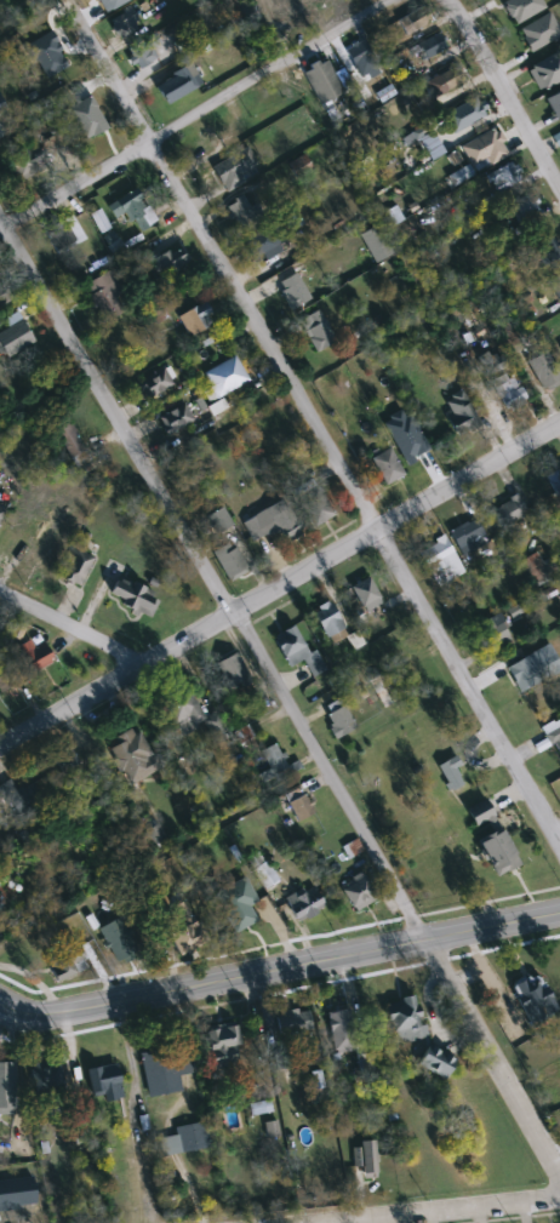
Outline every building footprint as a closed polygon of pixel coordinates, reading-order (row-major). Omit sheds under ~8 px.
[(107,13),(99,0),(130,0),(107,13)] [(396,21),(423,6),(432,22),(405,36),(396,21)] [(135,12),(149,30),(127,47),(113,29),(135,12)] [(446,48),(427,59),(418,45),(439,34),(446,48)] [(160,53),(137,70),(126,55),(149,39),(160,53)] [(364,82),(345,50),(365,39),(382,72),(364,82)] [(559,50),(559,52),(559,80),(542,92),(527,70),(559,50)] [(305,69),(328,58),(344,93),(320,104),(305,69)] [(436,80),(455,65),(465,79),(447,93),(436,80)] [(199,88),(165,103),(156,81),(190,67),(199,88)] [(544,101),(559,92),(559,119),(555,121),(544,101)] [(8,115),(0,94),(0,118),(8,115)] [(62,109),(82,96),(98,121),(78,133),(62,109)] [(486,116),(469,125),(459,108),(476,98),(486,116)] [(476,142),(495,128),(505,143),(487,156),(476,142)] [(11,168),(42,153),(50,168),(18,184),(11,168)] [(242,171),(245,185),(221,189),(216,160),(251,155),(253,170),(242,171)] [(488,175),(514,161),(524,179),(498,193),(488,175)] [(508,205),(530,193),(539,212),(519,223),(508,205)] [(156,221),(147,227),(149,229),(139,236),(120,206),(139,194),(156,221)] [(225,207),(241,196),(258,221),(241,232),(225,207)] [(45,232),(73,216),(85,240),(57,255),(45,232)] [(247,241),(275,224),(288,247),(261,263),(247,241)] [(359,236),(376,225),(394,252),(377,263),(359,236)] [(553,238),(559,250),(559,258),(547,265),(537,246),(553,238)] [(156,285),(145,265),(178,246),(189,265),(156,285)] [(104,322),(86,285),(109,273),(127,312),(104,322)] [(278,285),(296,273),(312,298),(295,310),(278,285)] [(550,282),(559,277),(559,296),(559,297),(550,282)] [(178,318),(206,302),(217,322),(189,338),(178,318)] [(336,343),(316,353),(301,320),(320,310),(336,343)] [(16,359),(0,347),(0,335),(12,319),(33,333),(16,359)] [(545,353),(559,378),(559,381),(543,392),(527,362),(545,353)] [(206,372),(234,355),(248,379),(221,396),(206,372)] [(150,401),(139,388),(162,368),(175,383),(150,401)] [(490,383),(508,371),(528,401),(509,413),(490,383)] [(479,428),(456,438),(441,399),(464,390),(479,428)] [(170,436),(159,419),(183,404),(195,421),(170,436)] [(87,458),(72,465),(55,432),(70,423),(87,458)] [(371,458),(392,448),(405,476),(385,486),(371,458)] [(545,476),(559,469),(559,502),(545,476)] [(312,527),(297,495),(320,485),(335,518),(312,527)] [(504,530),(492,510),(516,496),(528,514),(504,530)] [(290,542),(279,528),(257,545),(244,527),(280,499),(304,531),(290,542)] [(232,525),(218,535),(207,518),(222,509),(232,525)] [(450,531),(476,518),(488,542),(462,555),(450,531)] [(63,555),(55,571),(24,554),(34,537),(63,555)] [(439,587),(419,552),(445,538),(464,572),(439,587)] [(229,582),(213,553),(233,542),(248,571),(229,582)] [(79,588),(62,579),(78,549),(95,559),(79,588)] [(542,584),(525,584),(525,559),(542,559),(542,584)] [(125,610),(127,602),(109,595),(118,577),(154,592),(152,600),(158,602),(150,619),(125,610)] [(383,604),(364,613),(352,588),(370,578),(383,604)] [(326,638),(313,610),(331,601),(344,630),(326,638)] [(512,635),(491,655),(474,638),(495,617),(512,635)] [(274,636),(296,625),(308,653),(316,650),(326,671),(313,678),(304,661),(288,668),(274,636)] [(40,635),(55,661),(32,674),(17,648),(40,635)] [(556,652),(559,670),(559,677),(515,685),(510,661),(556,652)] [(223,690),(211,665),(236,653),(248,678),(223,690)] [(368,681),(383,674),(396,701),(383,708),(368,681)] [(205,716),(175,733),(165,714),(176,708),(167,692),(185,682),(205,716)] [(332,737),(331,705),(350,705),(352,736),(332,737)] [(542,728),(559,717),(559,757),(542,728)] [(160,772),(126,785),(108,741),(142,727),(160,772)] [(62,772),(51,751),(68,743),(79,764),(62,772)] [(259,753),(274,744),(291,772),(276,781),(259,753)] [(17,816),(0,787),(0,785),(10,779),(17,790),(32,782),(42,800),(17,816)] [(286,796),(302,788),(314,815),(298,822),(286,796)] [(472,817),(488,807),(498,823),(480,833),(472,817)] [(495,875),(479,836),(503,828),(518,867),(495,875)] [(279,880),(267,890),(252,870),(265,861),(279,880)] [(376,902),(352,911),(341,884),(366,874),(376,902)] [(258,902),(250,907),(257,921),(235,933),(215,893),(246,878),(258,902)] [(326,909),(298,924),(285,901),(314,885),(326,909)] [(172,905),(185,901),(196,933),(183,938),(172,905)] [(98,928),(120,916),(139,951),(118,962),(98,928)] [(50,964),(79,949),(88,968),(58,982),(50,964)] [(558,1012),(531,1024),(512,984),(539,972),(558,1012)] [(387,1002),(417,996),(425,1039),(395,1045),(387,1002)] [(355,1051),(333,1053),(330,1012),(352,1010),(355,1051)] [(312,1033),(279,1035),(278,1012),(310,1011),(312,1033)] [(233,1047),(236,1067),(215,1071),(205,1031),(236,1024),(241,1045),(233,1047)] [(181,1091),(147,1096),(142,1051),(190,1045),(194,1073),(179,1075),(181,1091)] [(442,1076),(419,1062),(429,1046),(452,1061),(442,1076)] [(44,1093),(35,1068),(57,1059),(65,1085),(44,1093)] [(15,1115),(0,1115),(0,1063),(15,1063),(15,1115)] [(124,1098),(103,1102),(102,1093),(92,1096),(86,1069),(116,1064),(124,1098)] [(252,1115),(250,1105),(269,1101),(272,1110),(252,1115)] [(210,1148),(177,1153),(173,1127),(206,1122),(210,1148)] [(354,1143),(376,1143),(376,1173),(364,1173),(364,1166),(354,1166),(354,1143)]
